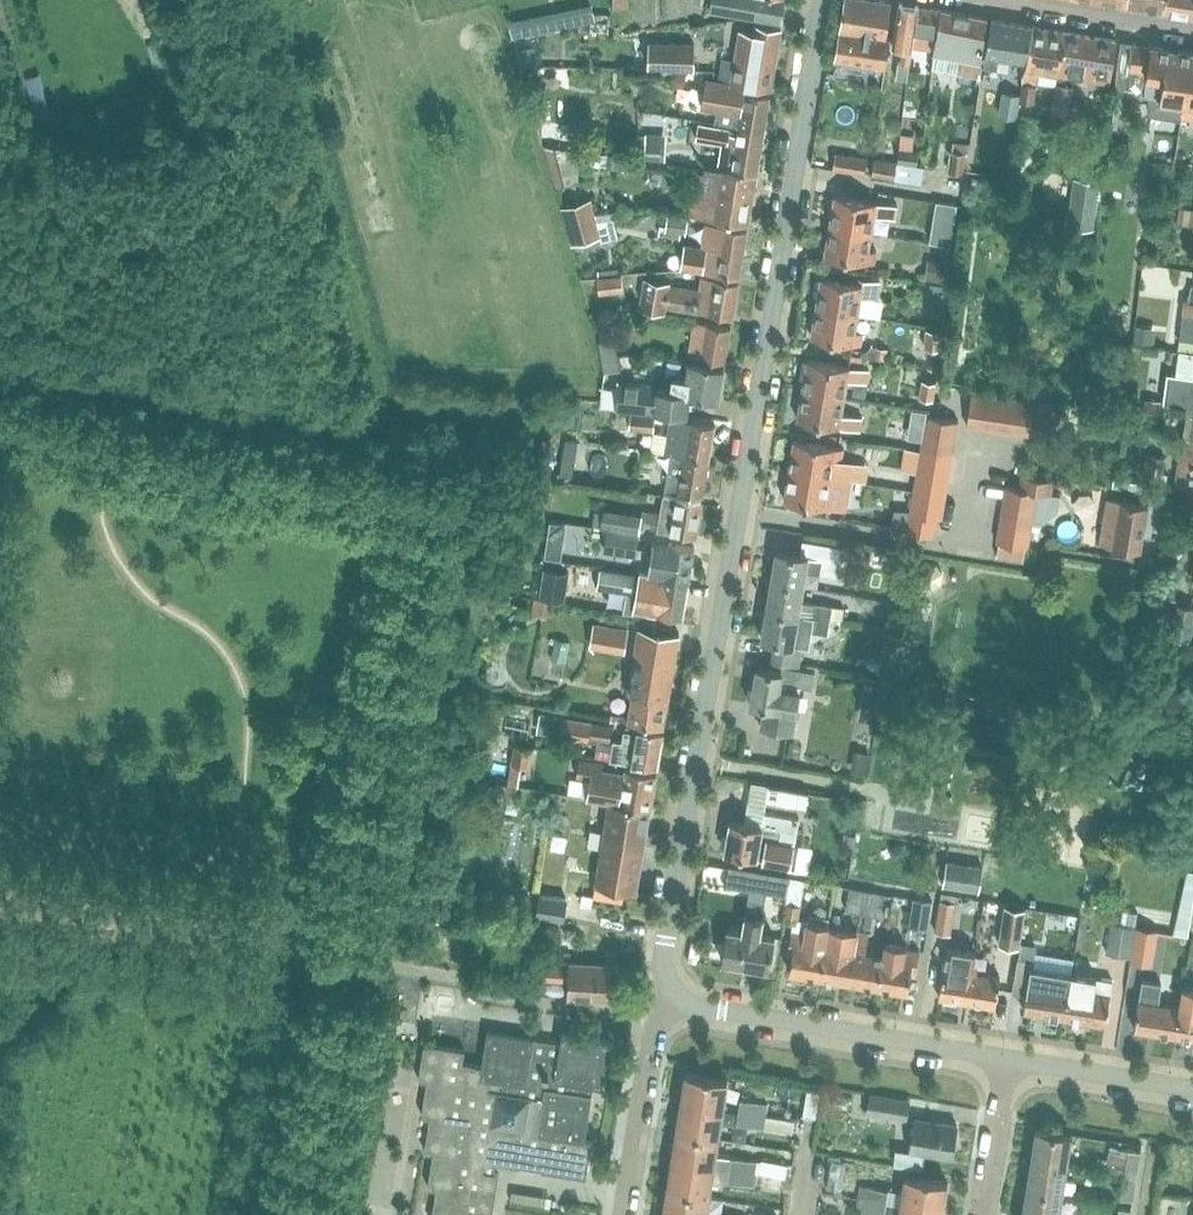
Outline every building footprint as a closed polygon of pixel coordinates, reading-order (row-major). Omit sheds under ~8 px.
[(709,6),(782,19),(785,0),(710,0),(709,6)] [(890,0),(845,0),(836,56),(886,63),(890,35),(885,34),(890,0)] [(913,44),(919,4),(919,3),(900,0),(893,43),(904,45),(901,60),(900,59),(898,73),(908,75),(913,44)] [(1165,8),(1192,13),(1192,0),(1166,0),(1165,8)] [(546,1),(506,6),(508,23),(548,18),(546,1)] [(934,47),(942,7),(919,4),(913,44),(934,47)] [(979,71),(988,16),(942,7),(934,47),(934,48),(935,48),(933,62),(979,71)] [(1027,59),(1033,24),(992,17),(986,53),(984,64),(999,66),(1001,55),(1027,59)] [(705,22),(694,22),(694,31),(705,31),(705,22)] [(741,29),(732,81),(770,87),(771,87),(778,46),(781,27),(756,23),(755,31),(741,29)] [(1059,72),(1066,30),(1033,24),(1027,59),(1026,66),(1023,81),(1024,81),(1021,98),(1034,100),(1039,69),(1059,72)] [(1111,73),(1116,38),(1066,30),(1059,72),(1090,78),(1092,70),(1111,73)] [(649,39),(648,66),(693,68),(694,40),(649,39)] [(1122,39),(1115,90),(1127,92),(1144,94),(1154,95),(1151,112),(1181,117),(1181,114),(1182,115),(1184,102),(1183,102),(1192,50),(1134,41),(1122,39)] [(527,45),(518,49),(522,64),(533,64),(527,45)] [(1192,50),(1183,102),(1184,102),(1182,115),(1192,116),(1192,50)] [(25,62),(30,102),(45,100),(40,60),(25,62)] [(1021,90),(1023,81),(1026,66),(1017,64),(1013,88),(1021,90)] [(687,72),(677,71),(675,85),(684,86),(687,72)] [(746,84),(770,87),(732,81),(707,77),(702,104),(718,107),(715,120),(764,128),(770,93),(745,90),(746,84)] [(1057,81),(1052,107),(1068,111),(1073,85),(1057,81)] [(1006,91),(1002,112),(1016,115),(1020,94),(1006,91)] [(574,142),(576,125),(547,121),(545,138),(574,142)] [(719,166),(721,166),(757,173),(764,133),(739,128),(738,133),(729,131),(730,127),(699,121),(696,136),(723,141),(719,166)] [(646,132),(646,157),(660,158),(660,132),(646,132)] [(903,132),(901,143),(915,144),(916,133),(903,132)] [(918,160),(920,147),(900,144),(899,158),(918,160)] [(576,149),(548,145),(560,185),(583,178),(576,149)] [(949,170),(963,172),(966,149),(951,147),(949,170)] [(840,152),(838,167),(867,172),(870,157),(840,152)] [(610,154),(608,164),(622,167),(623,156),(610,154)] [(924,164),(875,156),(872,173),(921,181),(924,164)] [(693,190),(689,213),(713,217),(748,223),(757,173),(721,166),(719,166),(707,164),(702,191),(693,190)] [(1076,176),(1070,222),(1092,225),(1098,179),(1076,176)] [(899,204),(835,193),(830,223),(872,230),(875,212),(897,216),(899,204)] [(564,207),(569,226),(596,216),(595,212),(591,197),(564,207)] [(1180,205),(1178,220),(1192,223),(1192,207),(1180,205)] [(611,210),(595,212),(596,216),(597,219),(612,218),(611,210)] [(688,214),(667,210),(664,226),(686,229),(688,214)] [(597,219),(596,216),(569,226),(574,244),(601,234),(597,219)] [(748,228),(707,221),(703,245),(685,242),(681,266),(740,276),(748,228)] [(937,221),(934,240),(950,243),(953,224),(937,221)] [(869,247),(872,230),(830,223),(825,253),(874,261),(876,249),(869,247)] [(932,260),(931,277),(946,279),(947,261),(932,260)] [(599,278),(600,291),(624,289),(622,275),(599,278)] [(645,276),(640,305),(664,309),(665,304),(732,316),(739,281),(702,275),(700,288),(669,282),(670,280),(645,276)] [(821,275),(816,305),(858,312),(861,294),(883,298),(886,280),(866,277),(866,282),(821,275)] [(932,283),(930,302),(945,304),(948,285),(932,283)] [(1192,283),(1189,298),(1185,298),(1180,336),(1192,338),(1192,283)] [(1152,329),(1158,300),(1137,296),(1131,325),(1152,329)] [(856,329),(858,312),(816,305),(811,335),(861,343),(863,330),(856,329)] [(695,320),(689,355),(724,361),(730,325),(695,320)] [(1085,321),(1083,336),(1102,338),(1104,324),(1085,321)] [(927,327),(925,346),(941,347),(942,329),(927,327)] [(1138,331),(1137,342),(1152,344),(1154,333),(1138,331)] [(601,340),(603,354),(619,351),(617,337),(601,340)] [(878,346),(876,357),(885,359),(887,347),(878,346)] [(621,366),(619,351),(603,354),(606,368),(621,366)] [(808,358),(803,387),(845,394),(848,377),(855,378),(855,379),(868,381),(870,368),(808,358)] [(616,406),(687,413),(688,393),(718,398),(723,365),(689,359),(686,377),(672,375),(670,389),(657,388),(658,386),(619,381),(618,385),(616,405),(616,406)] [(1168,371),(1164,399),(1188,404),(1192,405),(1192,375),(1168,371)] [(933,398),(935,382),(936,381),(922,379),(920,396),(933,398)] [(602,384),(600,403),(616,405),(618,385),(602,384)] [(842,412),(845,394),(803,387),(798,417),(861,428),(864,415),(849,413),(842,412)] [(982,426),(987,395),(971,392),(967,423),(982,426)] [(998,428),(1003,397),(987,395),(982,426),(998,428)] [(1013,430),(1018,399),(1003,397),(998,428),(1013,430)] [(1047,399),(1036,397),(1034,397),(1034,402),(1030,427),(1043,429),(1047,399)] [(1147,398),(1146,410),(1159,412),(1161,400),(1147,398)] [(1030,427),(1034,402),(1018,399),(1013,430),(1029,433),(1030,427)] [(1188,404),(1183,434),(1184,434),(1176,480),(1192,482),(1192,405),(1188,404)] [(653,428),(655,414),(630,412),(629,426),(653,428)] [(955,438),(957,423),(958,418),(927,413),(924,433),(955,438)] [(666,450),(672,451),(671,452),(709,458),(715,423),(690,419),(689,423),(671,420),(666,450)] [(952,454),(955,438),(924,433),(921,449),(952,454)] [(568,438),(563,471),(575,473),(581,440),(568,438)] [(794,438),(789,468),(850,478),(853,460),(842,458),(844,446),(794,438)] [(906,448),(902,469),(917,472),(918,464),(921,450),(906,448)] [(950,469),(952,454),(921,449),(921,450),(918,464),(950,469)] [(703,494),(709,458),(671,452),(666,488),(703,494)] [(1165,455),(1152,452),(1148,473),(1167,476),(1168,471),(1163,470),(1165,455)] [(947,485),(950,469),(918,464),(917,472),(916,479),(947,485)] [(845,508),(850,478),(789,468),(784,498),(845,508)] [(1053,478),(1031,474),(1022,472),(1020,486),(1037,489),(1051,491),(1053,478)] [(944,500),(947,485),(916,479),(913,495),(944,500)] [(1073,480),(1070,496),(1089,501),(1092,484),(1073,480)] [(1037,489),(1020,486),(1006,484),(1004,498),(1035,503),(1037,489)] [(702,499),(665,493),(659,528),(696,534),(702,499)] [(942,516),(944,500),(913,495),(911,511),(912,511),(936,515),(942,516)] [(1148,503),(1108,496),(1100,541),(1141,548),(1148,503)] [(657,518),(658,498),(644,497),(643,518),(657,518)] [(1033,517),(1035,503),(1004,498),(1002,512),(1033,517)] [(638,530),(641,513),(604,507),(601,523),(638,530)] [(933,532),(936,515),(912,511),(909,528),(933,532)] [(1030,531),(1033,517),(1002,512),(999,526),(1030,531)] [(635,553),(638,531),(608,526),(605,548),(635,553)] [(1028,545),(1030,531),(999,526),(997,540),(999,540),(1026,545),(1028,545)] [(806,568),(838,574),(843,544),(803,538),(801,553),(777,549),(772,578),(804,583),(806,568)] [(654,541),(648,572),(648,574),(688,580),(695,545),(669,540),(668,543),(654,541)] [(1024,558),(1026,545),(999,540),(997,554),(1024,558)] [(550,544),(548,557),(560,559),(563,546),(550,544)] [(601,566),(597,585),(636,592),(634,607),(682,615),(688,580),(648,574),(648,572),(640,570),(640,572),(601,566)] [(544,582),(541,597),(558,600),(564,601),(569,571),(546,567),(544,582)] [(801,598),(804,583),(772,578),(767,607),(830,617),(832,605),(833,603),(801,598)] [(514,580),(512,589),(525,592),(527,583),(514,580)] [(1160,593),(1158,606),(1174,609),(1176,601),(1177,596),(1160,593)] [(1174,609),(1170,634),(1190,638),(1192,622),(1192,604),(1176,601),(1174,609)] [(832,605),(830,617),(843,620),(845,607),(832,605)] [(794,641),(796,626),(828,632),(830,617),(767,607),(762,636),(775,638),(772,657),(799,661),(802,642),(794,641)] [(627,689),(632,690),(627,719),(663,725),(680,631),(639,624),(627,689)] [(625,648),(628,631),(594,625),(591,642),(625,648)] [(562,626),(549,627),(551,646),(564,645),(562,626)] [(799,689),(800,683),(813,685),(816,669),(783,664),(782,670),(757,665),(751,701),(765,704),(762,725),(793,731),(797,709),(800,689),(799,689)] [(870,683),(864,717),(875,719),(880,684),(870,683)] [(542,711),(539,730),(562,734),(565,715),(542,711)] [(614,724),(565,715),(562,734),(591,739),(591,736),(612,740),(614,724)] [(623,739),(614,738),(610,758),(657,766),(662,730),(626,724),(623,739)] [(509,781),(519,782),(522,762),(531,763),(533,749),(515,746),(509,781)] [(859,750),(855,772),(865,774),(869,752),(859,750)] [(609,800),(650,807),(656,771),(625,766),(624,772),(602,768),(603,762),(579,758),(577,772),(591,775),(588,796),(609,800)] [(871,771),(863,815),(886,819),(890,797),(922,803),(925,781),(871,771)] [(507,792),(505,801),(514,803),(516,794),(507,792)] [(636,888),(650,807),(609,800),(593,894),(623,899),(625,886),(636,888)] [(890,815),(916,819),(918,806),(892,802),(890,815)] [(799,816),(764,810),(762,823),(731,818),(726,849),(792,860),(795,841),(799,816)] [(702,848),(698,866),(714,870),(718,851),(702,848)] [(979,889),(983,865),(947,859),(943,883),(979,889)] [(730,865),(727,885),(750,889),(753,869),(730,865)] [(805,878),(791,875),(783,922),(784,922),(785,917),(793,919),(789,944),(794,945),(790,969),(820,974),(826,943),(829,923),(828,923),(829,922),(798,916),(805,878)] [(860,910),(864,887),(850,884),(846,908),(860,910)] [(879,889),(864,887),(860,910),(875,913),(879,889)] [(563,918),(567,896),(540,892),(536,914),(563,918)] [(933,898),(914,895),(910,924),(928,927),(933,898)] [(743,929),(727,926),(722,958),(770,966),(775,934),(760,932),(763,914),(765,914),(766,911),(764,910),(765,900),(748,897),(743,929)] [(941,898),(936,929),(952,932),(957,901),(941,898)] [(1018,944),(1025,906),(1006,903),(999,941),(1018,944)] [(1067,941),(1069,913),(1025,909),(1023,937),(1067,941)] [(1123,909),(1121,922),(1136,925),(1138,911),(1123,909)] [(1108,950),(1132,954),(1136,925),(1121,922),(1111,921),(1108,950)] [(849,979),(858,928),(829,923),(826,943),(820,974),(849,979)] [(1137,925),(1132,958),(1152,962),(1158,928),(1137,925)] [(878,984),(883,952),(866,950),(869,930),(858,928),(849,979),(878,984)] [(885,940),(883,952),(878,984),(908,989),(912,965),(917,965),(920,948),(906,946),(907,943),(885,940)] [(542,941),(541,951),(552,952),(553,942),(542,941)] [(973,964),(975,948),(948,944),(939,994),(967,999),(973,964)] [(1069,986),(1072,971),(1032,964),(1033,957),(1018,955),(1012,990),(1027,992),(1024,1008),(1065,1015),(1069,986)] [(569,978),(568,993),(608,996),(611,963),(570,960),(570,962),(544,960),(543,965),(539,965),(538,975),(569,978)] [(973,964),(967,999),(996,1004),(1000,974),(977,971),(978,966),(974,964),(973,964)] [(1097,975),(1072,971),(1069,986),(1065,1015),(1106,1022),(1113,978),(1097,975)] [(1180,1005),(1179,1004),(1158,1001),(1162,981),(1143,978),(1134,1027),(1175,1033),(1180,1005)] [(1179,1004),(1180,1005),(1175,1033),(1192,1036),(1192,986),(1183,984),(1179,1004)] [(419,1077),(428,1079),(422,1113),(431,1115),(425,1149),(434,1151),(428,1185),(437,1186),(432,1214),(478,1214),(479,1209),(483,1210),(493,1211),(497,1183),(499,1171),(483,1168),(484,1158),(520,1164),(520,1162),(542,1166),(541,1168),(587,1175),(592,1140),(585,1139),(592,1092),(594,1082),(603,1084),(610,1038),(562,1030),(558,1055),(532,1051),(534,1036),(488,1029),(482,1064),(463,1061),(465,1047),(425,1041),(419,1077)] [(687,1070),(682,1100),(724,1107),(729,1077),(687,1070)] [(820,1090),(808,1088),(804,1112),(816,1114),(820,1090)] [(907,1118),(910,1098),(871,1092),(868,1111),(907,1118)] [(741,1098),(739,1110),(767,1114),(769,1103),(741,1098)] [(719,1136),(724,1107),(682,1100),(677,1129),(719,1136)] [(765,1125),(767,1114),(739,1110),(738,1121),(765,1125)] [(767,1114),(765,1125),(792,1130),(794,1118),(767,1114)] [(958,1122),(916,1115),(911,1148),(925,1151),(952,1155),(958,1122)] [(1066,1163),(1071,1133),(1036,1127),(1031,1157),(1066,1163)] [(717,1150),(719,1136),(677,1129),(672,1157),(757,1171),(759,1157),(717,1150)] [(900,1147),(898,1164),(908,1166),(923,1168),(925,1151),(911,1148),(900,1147)] [(1128,1148),(1124,1172),(1136,1174),(1140,1150),(1128,1148)] [(755,1184),(757,1171),(672,1157),(668,1186),(710,1193),(712,1177),(755,1184)] [(1062,1192),(1066,1163),(1031,1157),(1027,1187),(1062,1192)] [(788,1162),(762,1158),(760,1170),(786,1174),(788,1162)] [(908,1166),(903,1198),(944,1204),(949,1173),(923,1168),(908,1166)] [(760,1172),(758,1184),(783,1188),(785,1176),(760,1172)] [(1133,1198),(1136,1174),(1124,1172),(1121,1197),(1133,1198)] [(861,1179),(859,1191),(888,1195),(890,1184),(861,1179)] [(1188,1188),(1174,1187),(1174,1182),(1157,1181),(1155,1211),(1186,1212),(1188,1188)] [(710,1193),(668,1186),(663,1214),(665,1214),(706,1214),(710,1193)] [(1062,1192),(1027,1187),(1022,1214),(1058,1214),(1062,1192)] [(886,1208),(888,1195),(859,1191),(857,1203),(886,1208)] [(944,1204),(903,1198),(900,1214),(943,1214),(944,1204)] [(1118,1214),(1130,1214),(1131,1208),(1119,1206),(1118,1214)]
